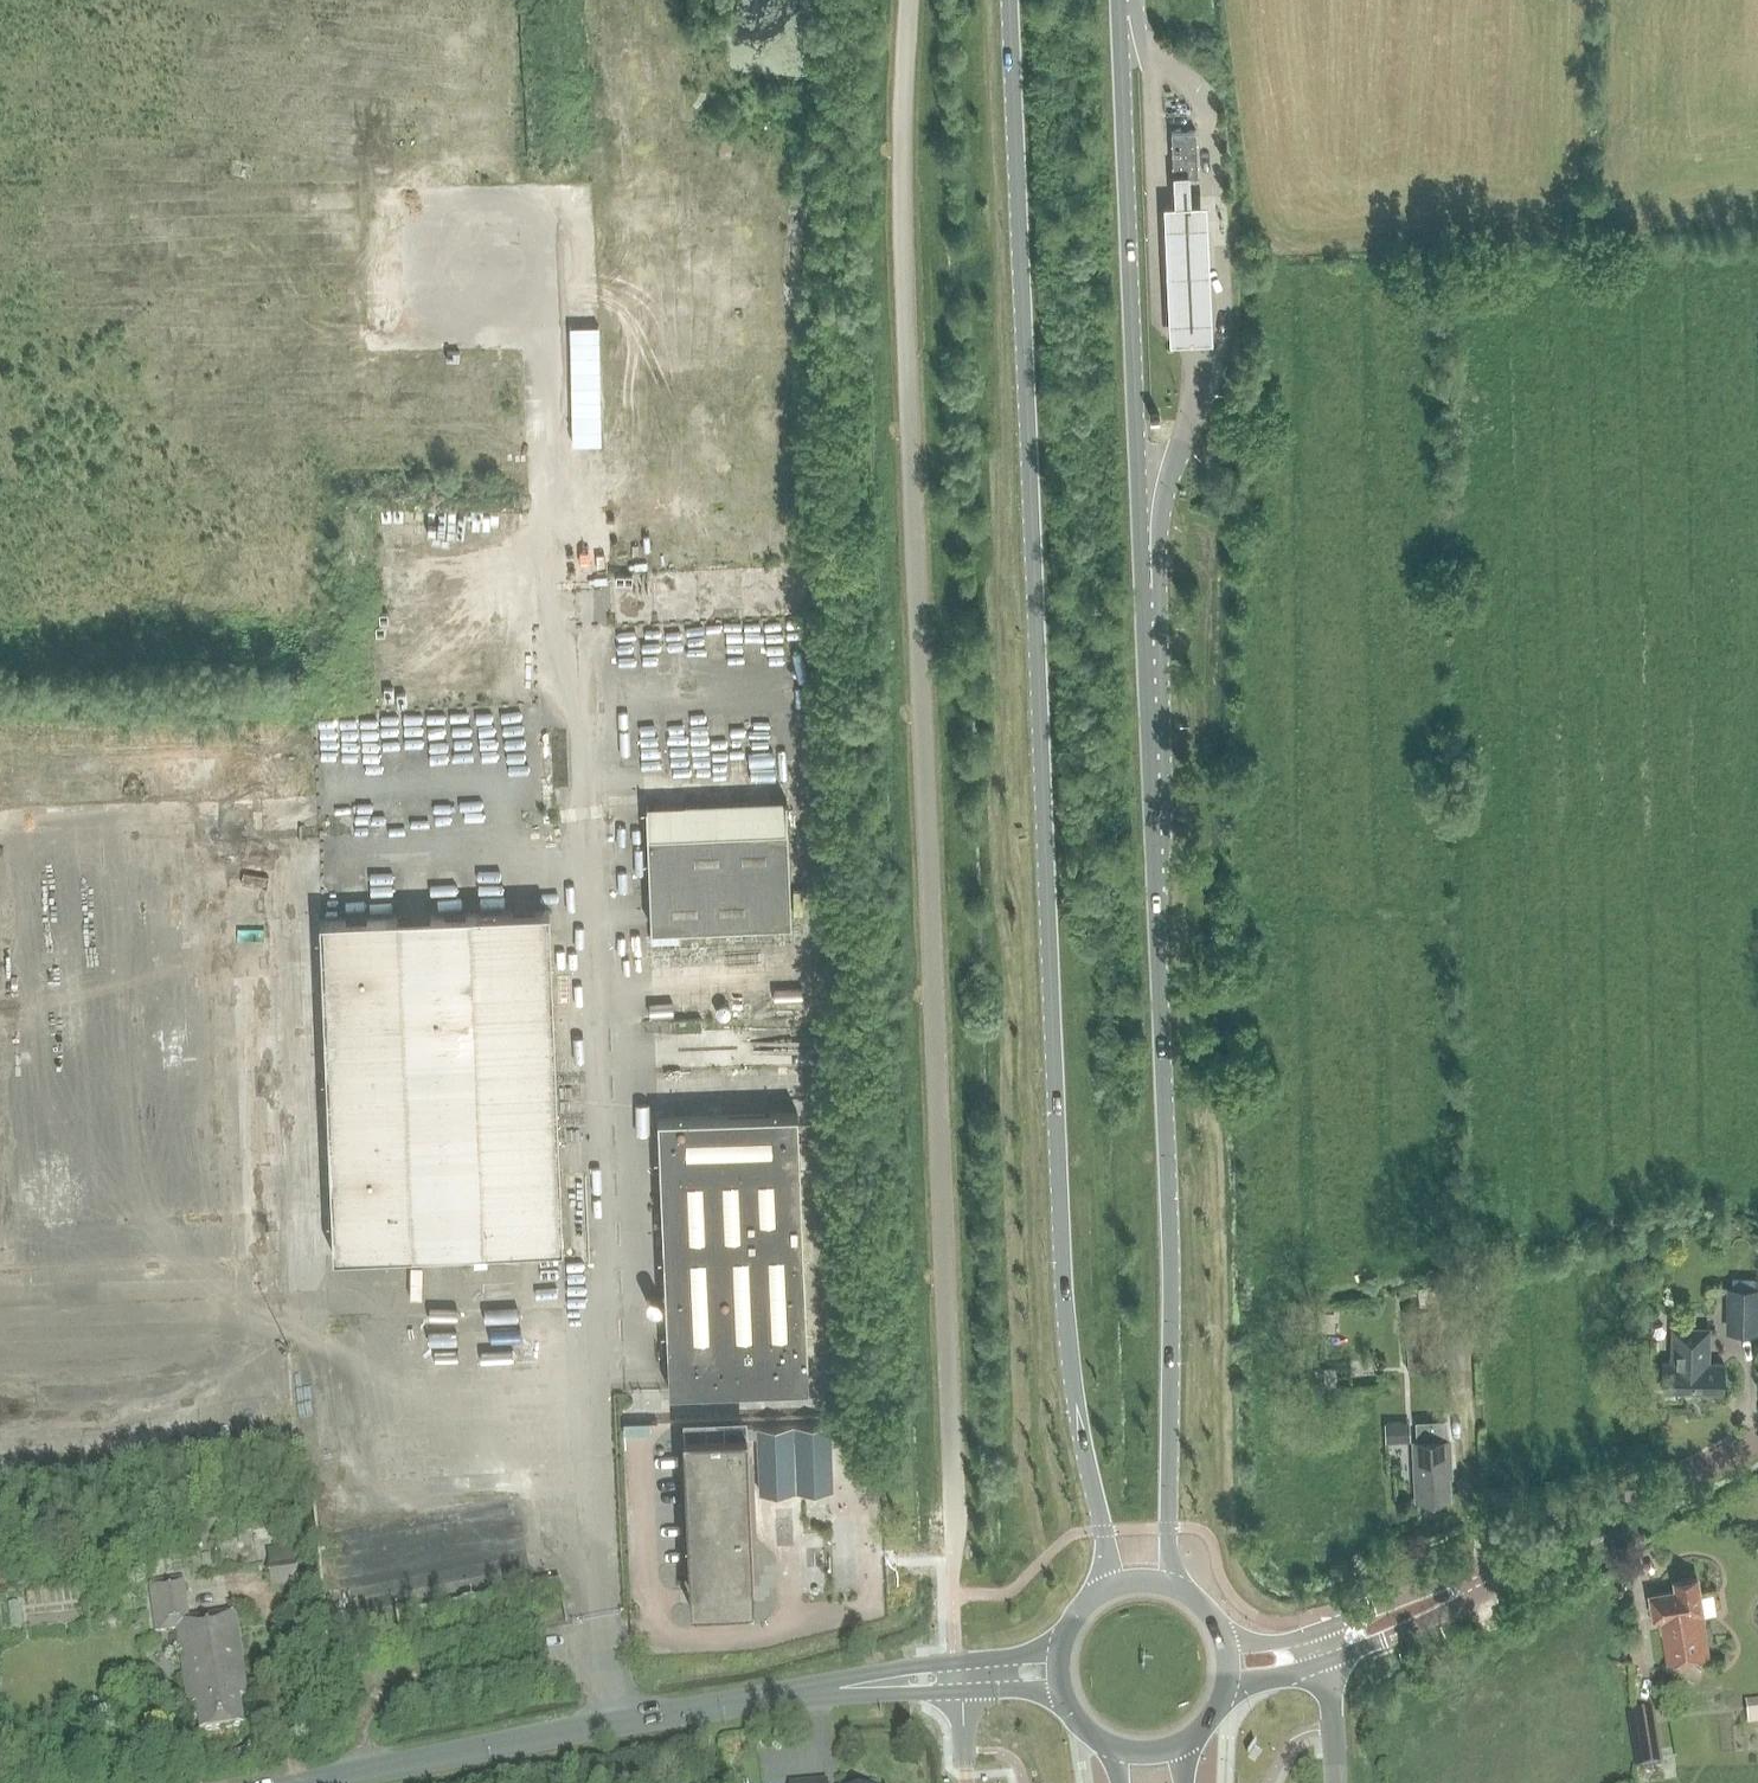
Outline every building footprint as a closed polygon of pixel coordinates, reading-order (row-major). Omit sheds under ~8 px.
[(1198,176),(1196,132),(1171,133),(1174,177),(1185,177),(1198,176)] [(1159,207),(1165,345),(1210,343),(1204,207),(1187,208),(1185,177),(1174,177),(1170,178),(1170,207),(1159,207)] [(793,796),(656,801),(660,924),(732,921),(799,918),(797,866),(781,867),(780,855),(793,855),(792,844),(760,845),(760,829),(794,828),(793,796)] [(334,1257),(564,1247),(550,911),(320,920),(334,1257)] [(670,1392),(809,1386),(798,1114),(659,1119),(670,1392)] [(1757,1334),(1757,1279),(1730,1279),(1730,1288),(1726,1288),(1726,1334),(1757,1334)] [(1724,1392),(1725,1364),(1708,1363),(1709,1328),(1673,1327),(1672,1362),(1664,1362),(1663,1390),(1724,1392)] [(1402,1421),(1385,1422),(1386,1442),(1403,1442),(1402,1421)] [(735,1433),(683,1435),(689,1590),(754,1588),(748,1436),(758,1436),(760,1493),(833,1490),(830,1424),(752,1427),(752,1425),(735,1426),(735,1433)] [(1450,1468),(1449,1439),(1414,1440),(1416,1500),(1448,1498),(1446,1468),(1450,1468)] [(251,1534),(280,1531),(278,1511),(249,1515),(251,1534)] [(299,1585),(294,1548),(266,1552),(271,1589),(299,1585)] [(1668,1663),(1708,1654),(1702,1615),(1704,1615),(1697,1577),(1674,1581),(1675,1590),(1649,1594),(1653,1619),(1661,1617),(1668,1663)] [(239,1697),(247,1695),(235,1613),(188,1620),(182,1579),(149,1584),(156,1631),(176,1628),(187,1704),(196,1703),(200,1730),(243,1724),(239,1697)] [(1662,1764),(1653,1709),(1625,1714),(1634,1769),(1662,1764)]
